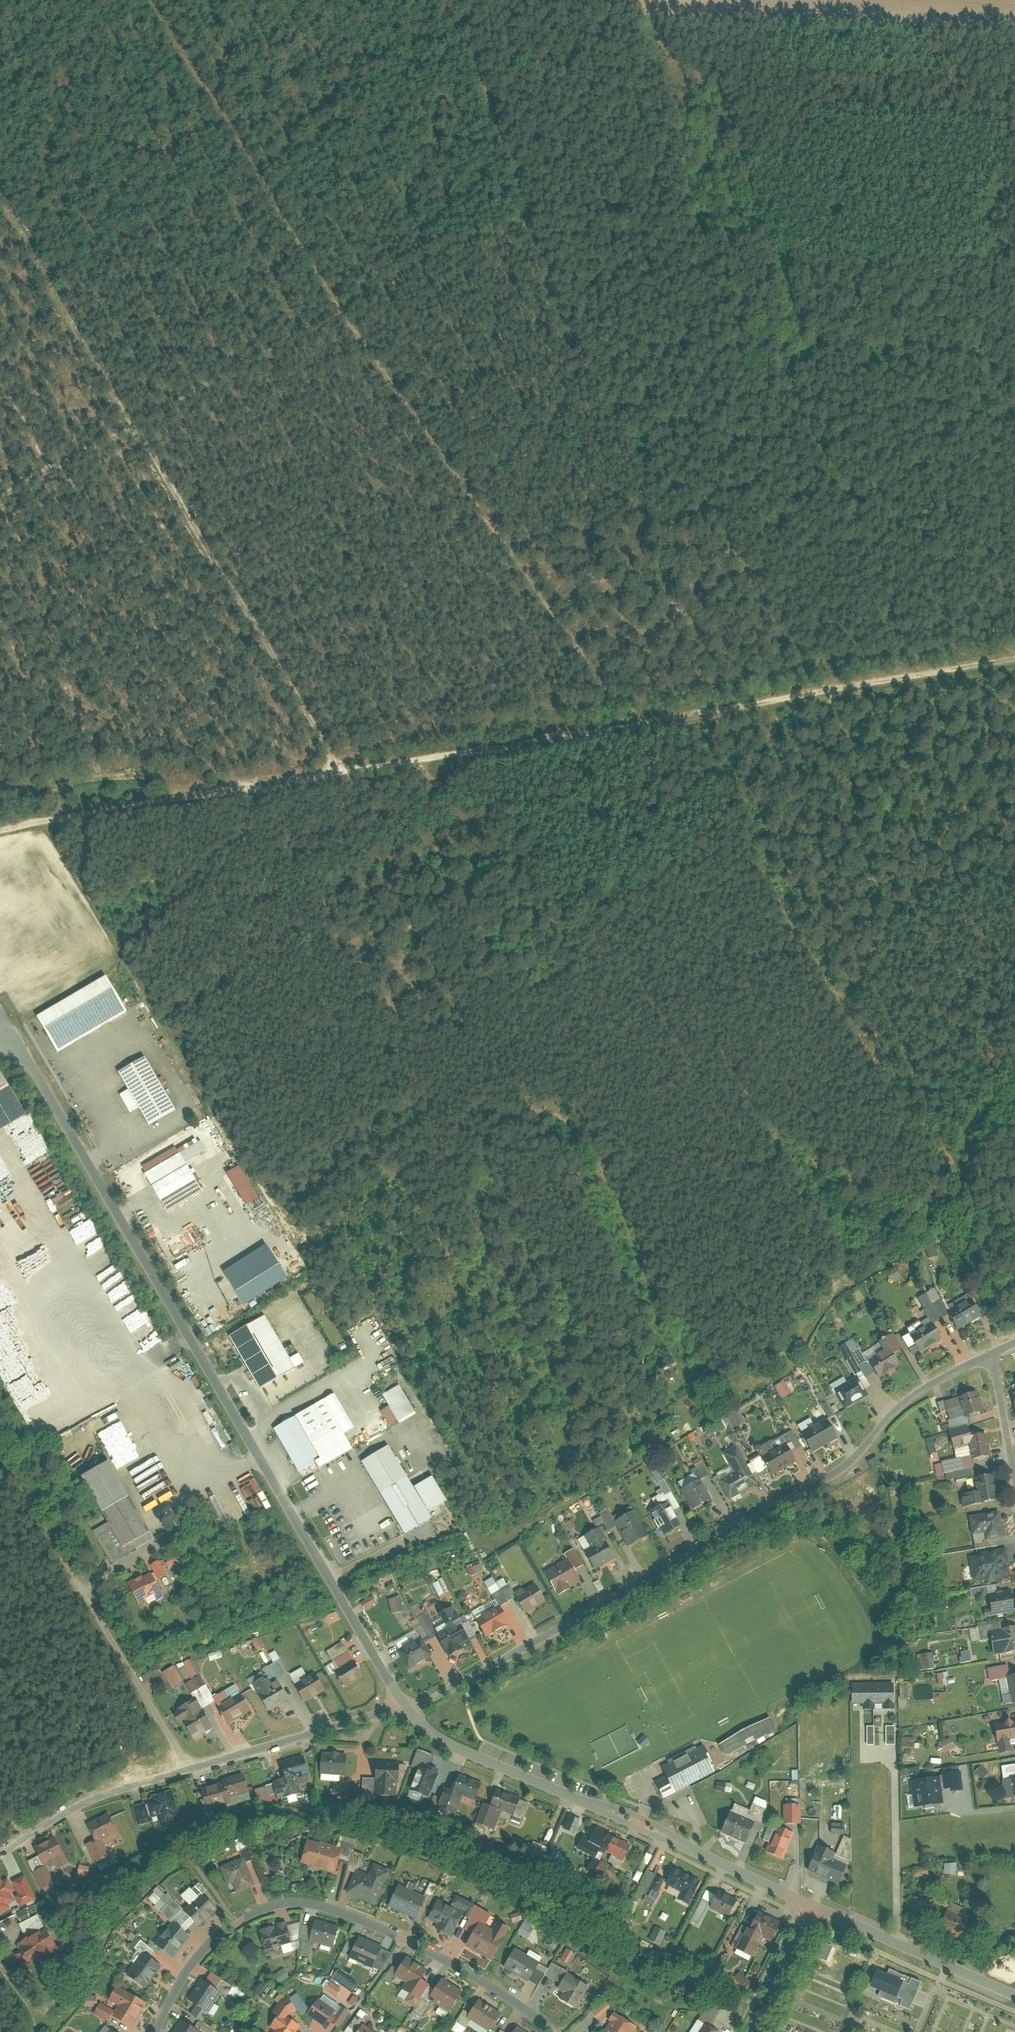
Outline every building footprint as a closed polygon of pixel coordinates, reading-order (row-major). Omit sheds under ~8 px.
[(105,975),(36,1017),(57,1051),(126,1009),(105,975)] [(143,1056),(117,1072),(127,1089),(120,1093),(131,1111),(137,1107),(149,1125),(175,1109),(143,1056)] [(27,1116),(0,1071),(0,1132),(27,1116)] [(175,1147),(143,1165),(168,1209),(201,1190),(184,1161),(205,1150),(200,1141),(178,1153),(175,1147)] [(240,1166),(227,1174),(246,1204),(259,1196),(240,1166)] [(942,1237),(935,1234),(933,1241),(939,1243),(942,1237)] [(106,1242),(80,1255),(85,1264),(111,1252),(106,1242)] [(926,1247),(928,1258),(938,1256),(935,1245),(926,1247)] [(286,1278),(266,1246),(225,1271),(245,1303),(286,1278)] [(932,1327),(950,1316),(945,1309),(934,1292),(926,1297),(918,1302),(929,1319),(901,1337),(914,1358),(941,1341),(932,1327)] [(963,1297),(945,1309),(950,1316),(960,1331),(977,1320),(963,1297)] [(264,1318),(229,1338),(260,1391),(294,1371),(292,1367),(303,1360),(292,1340),(281,1347),(264,1318)] [(902,1354),(891,1336),(864,1353),(871,1363),(882,1379),(899,1368),(894,1360),(902,1354)] [(853,1384),(858,1394),(868,1388),(858,1370),(871,1363),(864,1353),(862,1355),(853,1339),(838,1348),(857,1381),(853,1384)] [(183,1358),(170,1363),(172,1368),(185,1362),(183,1358)] [(844,1381),(830,1389),(843,1414),(863,1403),(858,1394),(853,1384),(847,1387),(844,1381)] [(400,1386),(383,1395),(398,1423),(415,1414),(400,1386)] [(334,1393),(273,1427),(298,1472),(311,1465),(315,1468),(350,1449),(340,1431),(351,1425),(334,1393)] [(977,1394),(942,1403),(950,1430),(969,1425),(968,1421),(983,1417),(977,1394)] [(826,1400),(819,1404),(828,1419),(835,1415),(826,1400)] [(738,1409),(726,1415),(733,1428),(744,1422),(738,1409)] [(723,1416),(712,1421),(718,1434),(729,1429),(723,1416)] [(824,1420),(799,1435),(811,1454),(835,1439),(824,1420)] [(702,1428),(704,1432),(713,1427),(711,1423),(702,1428)] [(969,1425),(950,1430),(955,1458),(970,1455),(971,1459),(990,1455),(985,1426),(970,1429),(969,1425)] [(760,1459),(752,1464),(758,1475),(767,1470),(773,1480),(796,1466),(790,1456),(801,1449),(791,1432),(757,1453),(760,1459)] [(932,1436),(926,1437),(930,1454),(937,1452),(932,1436)] [(387,1446),(363,1461),(405,1533),(430,1518),(427,1513),(445,1503),(430,1477),(412,1488),(387,1446)] [(732,1466),(715,1476),(728,1500),(757,1484),(736,1446),(724,1453),(732,1466)] [(970,1455),(955,1458),(942,1461),(942,1463),(935,1465),(937,1474),(946,1473),(972,1468),(971,1459),(970,1455)] [(708,1477),(699,1459),(691,1464),(694,1471),(691,1472),(693,1477),(696,1483),(700,1481),(708,1477)] [(876,1459),(867,1464),(871,1471),(880,1467),(876,1459)] [(106,1460),(80,1476),(108,1520),(92,1530),(112,1562),(153,1536),(106,1460)] [(972,1468),(946,1473),(947,1480),(956,1478),(957,1483),(966,1481),(968,1493),(977,1491),(974,1477),(972,1468)] [(256,1473),(226,1487),(228,1492),(221,1496),(224,1503),(220,1504),(226,1516),(232,1514),(236,1523),(272,1506),(256,1473)] [(995,1473),(974,1477),(977,1491),(968,1493),(960,1494),(962,1506),(1000,1500),(995,1473)] [(895,1475),(886,1476),(887,1484),(897,1483),(895,1475)] [(693,1477),(678,1485),(693,1513),(711,1504),(700,1481),(696,1483),(693,1477)] [(132,1485),(134,1489),(145,1484),(143,1479),(132,1485)] [(657,1512),(649,1516),(661,1538),(678,1529),(670,1515),(679,1510),(670,1494),(665,1497),(664,1495),(651,1501),(657,1512)] [(909,1497),(899,1499),(901,1510),(911,1508),(909,1497)] [(609,1511),(600,1516),(602,1519),(609,1532),(615,1528),(627,1550),(648,1538),(632,1509),(613,1519),(609,1511)] [(999,1513),(970,1518),(973,1538),(985,1536),(986,1541),(1003,1538),(999,1513)] [(609,1532),(602,1519),(592,1524),(596,1531),(576,1543),(592,1571),(615,1558),(602,1536),(609,1532)] [(979,1556),(967,1558),(970,1584),(986,1582),(986,1585),(995,1583),(994,1581),(1008,1579),(1007,1567),(1009,1566),(1006,1549),(979,1553),(979,1556)] [(565,1563),(544,1575),(558,1599),(568,1594),(567,1591),(579,1584),(575,1576),(584,1571),(574,1554),(563,1560),(565,1563)] [(152,1570),(129,1582),(140,1603),(164,1591),(157,1578),(167,1573),(160,1559),(149,1564),(152,1570)] [(482,1563),(471,1568),(474,1576),(486,1571),(482,1563)] [(716,1579),(709,1583),(711,1588),(718,1584),(716,1579)] [(484,1585),(495,1603),(497,1607),(513,1598),(503,1581),(494,1585),(492,1581),(484,1585)] [(598,1583),(593,1586),(598,1595),(603,1592),(598,1583)] [(534,1586),(515,1596),(526,1616),(545,1605),(534,1586)] [(372,1595),(362,1602),(365,1608),(376,1601),(372,1595)] [(400,1595),(389,1598),(392,1612),(403,1610),(400,1595)] [(1012,1595),(988,1598),(991,1618),(1014,1614),(1012,1595)] [(679,1597),(672,1601),(674,1606),(681,1602),(679,1597)] [(495,1603),(472,1614),(486,1639),(508,1627),(497,1607),(495,1603)] [(438,1619),(442,1625),(435,1629),(438,1634),(450,1656),(461,1650),(459,1648),(472,1641),(455,1610),(438,1619)] [(438,1634),(435,1629),(428,1615),(418,1620),(428,1639),(438,1634)] [(990,1640),(993,1660),(1014,1657),(1014,1630),(1002,1632),(1003,1638),(990,1640)] [(415,1633),(395,1644),(398,1651),(409,1670),(429,1659),(415,1633)] [(254,1640),(259,1649),(267,1644),(262,1635),(254,1640)] [(222,1650),(211,1654),(213,1660),(225,1655),(222,1650)] [(968,1650),(957,1651),(958,1662),(968,1662),(968,1650)] [(187,1680),(201,1674),(194,1657),(180,1664),(187,1680)] [(929,1672),(927,1657),(907,1659),(908,1675),(929,1672)] [(361,1677),(352,1660),(333,1670),(342,1687),(361,1677)] [(282,1676),(275,1661),(259,1669),(261,1673),(246,1681),(261,1710),(276,1702),(267,1683),(282,1676)] [(178,1666),(166,1671),(173,1687),(185,1682),(178,1666)] [(1007,1667),(985,1670),(986,1683),(1006,1680),(1006,1678),(1009,1678),(1007,1667)] [(945,1672),(935,1673),(936,1685),(946,1685),(945,1672)] [(323,1689),(313,1673),(295,1684),(304,1700),(323,1689)] [(1006,1678),(1006,1680),(1011,1709),(1014,1708),(1014,1677),(1009,1678),(1006,1678)] [(893,1682),(851,1683),(851,1711),(894,1711),(893,1682)] [(898,1684),(899,1701),(908,1701),(907,1684),(898,1684)] [(247,1712),(236,1687),(212,1698),(224,1723),(247,1712)] [(198,1701),(177,1711),(190,1739),(212,1729),(198,1701)] [(770,1717),(718,1746),(722,1753),(729,1753),(741,1746),(747,1746),(756,1741),(757,1736),(771,1729),(773,1723),(770,1717)] [(992,1726),(995,1745),(997,1745),(998,1756),(1012,1754),(1010,1743),(1014,1742),(1014,1723),(992,1726)] [(895,1726),(887,1726),(887,1744),(895,1744),(895,1726)] [(915,1750),(914,1737),(902,1737),(902,1750),(915,1750)] [(950,1737),(938,1743),(943,1753),(955,1747),(950,1737)] [(651,1783),(660,1799),(717,1769),(704,1744),(662,1767),(666,1775),(651,1783)] [(347,1754),(323,1752),(322,1775),(346,1777),(347,1754)] [(305,1758),(274,1766),(278,1781),(273,1782),(277,1798),(302,1791),(298,1776),(309,1773),(305,1758)] [(401,1767),(378,1764),(374,1793),(397,1796),(401,1767)] [(980,1765),(973,1771),(980,1778),(986,1772),(980,1765)] [(438,1774),(418,1767),(409,1791),(430,1798),(438,1774)] [(1009,1782),(1008,1779),(1014,1778),(1014,1769),(1000,1771),(1002,1783),(1009,1782)] [(961,1775),(941,1777),(943,1792),(962,1790),(961,1775)] [(244,1777),(204,1787),(209,1809),(232,1803),(231,1797),(248,1793),(244,1777)] [(481,1785),(459,1777),(455,1789),(445,1785),(436,1807),(457,1815),(465,1795),(475,1799),(481,1785)] [(939,1779),(910,1783),(914,1811),(943,1807),(939,1779)] [(731,1787),(723,1786),(723,1796),(731,1797),(731,1787)] [(521,1800),(498,1791),(493,1804),(487,1802),(479,1824),(497,1830),(502,1816),(513,1820),(521,1800)] [(173,1794),(145,1801),(153,1830),(181,1822),(173,1794)] [(753,1801),(751,1809),(766,1815),(765,1805),(753,1801)] [(833,1805),(833,1818),(844,1818),(844,1805),(833,1805)] [(732,1809),(730,1816),(745,1822),(748,1815),(732,1809)] [(751,1809),(748,1815),(745,1822),(752,1825),(763,1830),(768,1816),(767,1816),(766,1815),(751,1809)] [(799,1809),(781,1810),(782,1829),(799,1829),(799,1809)] [(571,1813),(565,1827),(579,1833),(585,1819),(571,1813)] [(109,1815),(88,1824),(94,1840),(86,1843),(94,1862),(110,1855),(105,1843),(119,1837),(109,1815)] [(730,1816),(727,1815),(718,1839),(743,1848),(752,1825),(745,1822),(730,1816)] [(612,1835),(591,1825),(584,1839),(605,1849),(612,1835)] [(792,1836),(774,1829),(763,1857),(781,1864),(792,1836)] [(633,1844),(615,1835),(609,1849),(626,1857),(633,1844)] [(842,1835),(836,1851),(833,1857),(846,1862),(847,1860),(850,1861),(849,1838),(842,1835)] [(54,1839),(33,1848),(39,1862),(29,1866),(39,1889),(53,1883),(47,1868),(63,1861),(54,1839)] [(340,1849),(307,1840),(301,1864),(334,1872),(340,1849)] [(836,1851),(814,1843),(805,1870),(839,1882),(846,1862),(833,1857),(836,1851)] [(244,1857),(219,1866),(226,1886),(233,1883),(236,1892),(254,1885),(244,1857)] [(951,1875),(951,1863),(938,1863),(938,1875),(951,1875)] [(388,1871),(373,1865),(369,1876),(354,1870),(344,1894),(375,1906),(388,1871)] [(928,1865),(913,1865),(913,1876),(928,1875),(928,1865)] [(659,1873),(648,1869),(640,1891),(648,1894),(645,1901),(656,1905),(669,1870),(661,1867),(659,1873)] [(0,1870),(0,1915),(21,1901),(1,1870),(0,1870)] [(699,1882),(673,1871),(667,1885),(683,1891),(679,1900),(690,1904),(699,1882)] [(424,1897),(399,1885),(389,1906),(414,1919),(424,1897)] [(160,1905),(170,1894),(163,1887),(152,1898),(160,1905)] [(737,1898),(719,1889),(710,1908),(728,1917),(737,1898)] [(200,1894),(183,1910),(197,1924),(214,1909),(200,1894)] [(921,1895),(910,1895),(909,1927),(920,1927),(921,1895)] [(463,1912),(437,1899),(428,1919),(438,1924),(436,1928),(451,1935),(463,1912)] [(968,1909),(949,1901),(945,1909),(942,1908),(934,1925),(957,1935),(968,1909)] [(782,1921),(755,1907),(735,1945),(752,1954),(762,1935),(772,1940),(782,1921)] [(522,1932),(531,1938),(540,1924),(531,1918),(522,1932)] [(188,1935),(171,1922),(154,1945),(170,1958),(188,1935)] [(337,1927),(316,1922),(311,1942),(332,1948),(337,1927)] [(491,1929),(479,1922),(465,1949),(490,1961),(507,1929),(495,1923),(491,1929)] [(284,1923),(258,1932),(265,1951),(290,1943),(284,1923)] [(657,1925),(650,1938),(662,1944),(668,1931),(657,1925)] [(20,1952),(15,1955),(22,1968),(40,1957),(42,1959),(54,1951),(51,1947),(55,1945),(43,1926),(20,1940),(20,1952)] [(381,1948),(360,1938),(350,1960),(371,1970),(381,1948)] [(563,1959),(570,1963),(577,1951),(570,1947),(563,1959)] [(538,1962),(515,1949),(504,1969),(526,1982),(538,1962)] [(159,1965),(141,1953),(125,1977),(143,1989),(159,1965)] [(435,1975),(406,1958),(395,1977),(407,1984),(399,1997),(416,2008),(435,1975)] [(761,1965),(755,1963),(752,1970),(758,1972),(761,1965)] [(277,1974),(281,1983),(292,1978),(287,1969),(277,1974)] [(752,1981),(739,1969),(734,1975),(746,1987),(752,1981)] [(590,1985),(567,1972),(557,1990),(563,1993),(559,2000),(576,2010),(590,1985)] [(339,1973),(336,1978),(355,1990),(359,1985),(339,1973)] [(907,1985),(877,1973),(870,1988),(902,2000),(899,2006),(911,2011),(922,1983),(910,1978),(907,1985)] [(462,1993),(441,1979),(427,2000),(448,2014),(462,1993)] [(222,1994),(202,1981),(188,2001),(208,2014),(222,1994)] [(327,1990),(339,1996),(344,1988),(332,1981),(327,1990)] [(148,2003),(118,1985),(109,2000),(119,2006),(112,2017),(133,2029),(148,2003)] [(287,1998),(284,2000),(281,1996),(275,2001),(278,2005),(272,2013),(278,2017),(271,2028),(276,2031),(296,2031),(301,2026),(286,2016),(295,2010),(287,1998)] [(356,2006),(361,1998),(356,1996),(351,2004),(356,2006)] [(478,2000),(466,2019),(488,2031),(500,2014),(478,2000)] [(596,2020),(611,2008),(604,2000),(589,2012),(596,2020)] [(334,2013),(317,2001),(307,2016),(325,2028),(334,2013)] [(345,2007),(334,2023),(338,2025),(349,2009),(345,2007)] [(611,2012),(600,2031),(632,2031),(635,2026),(611,2012)] [(700,2013),(697,2018),(702,2021),(695,2031),(717,2031),(705,2025),(709,2018),(700,2013)] [(180,2020),(172,2031),(198,2031),(180,2020)]
